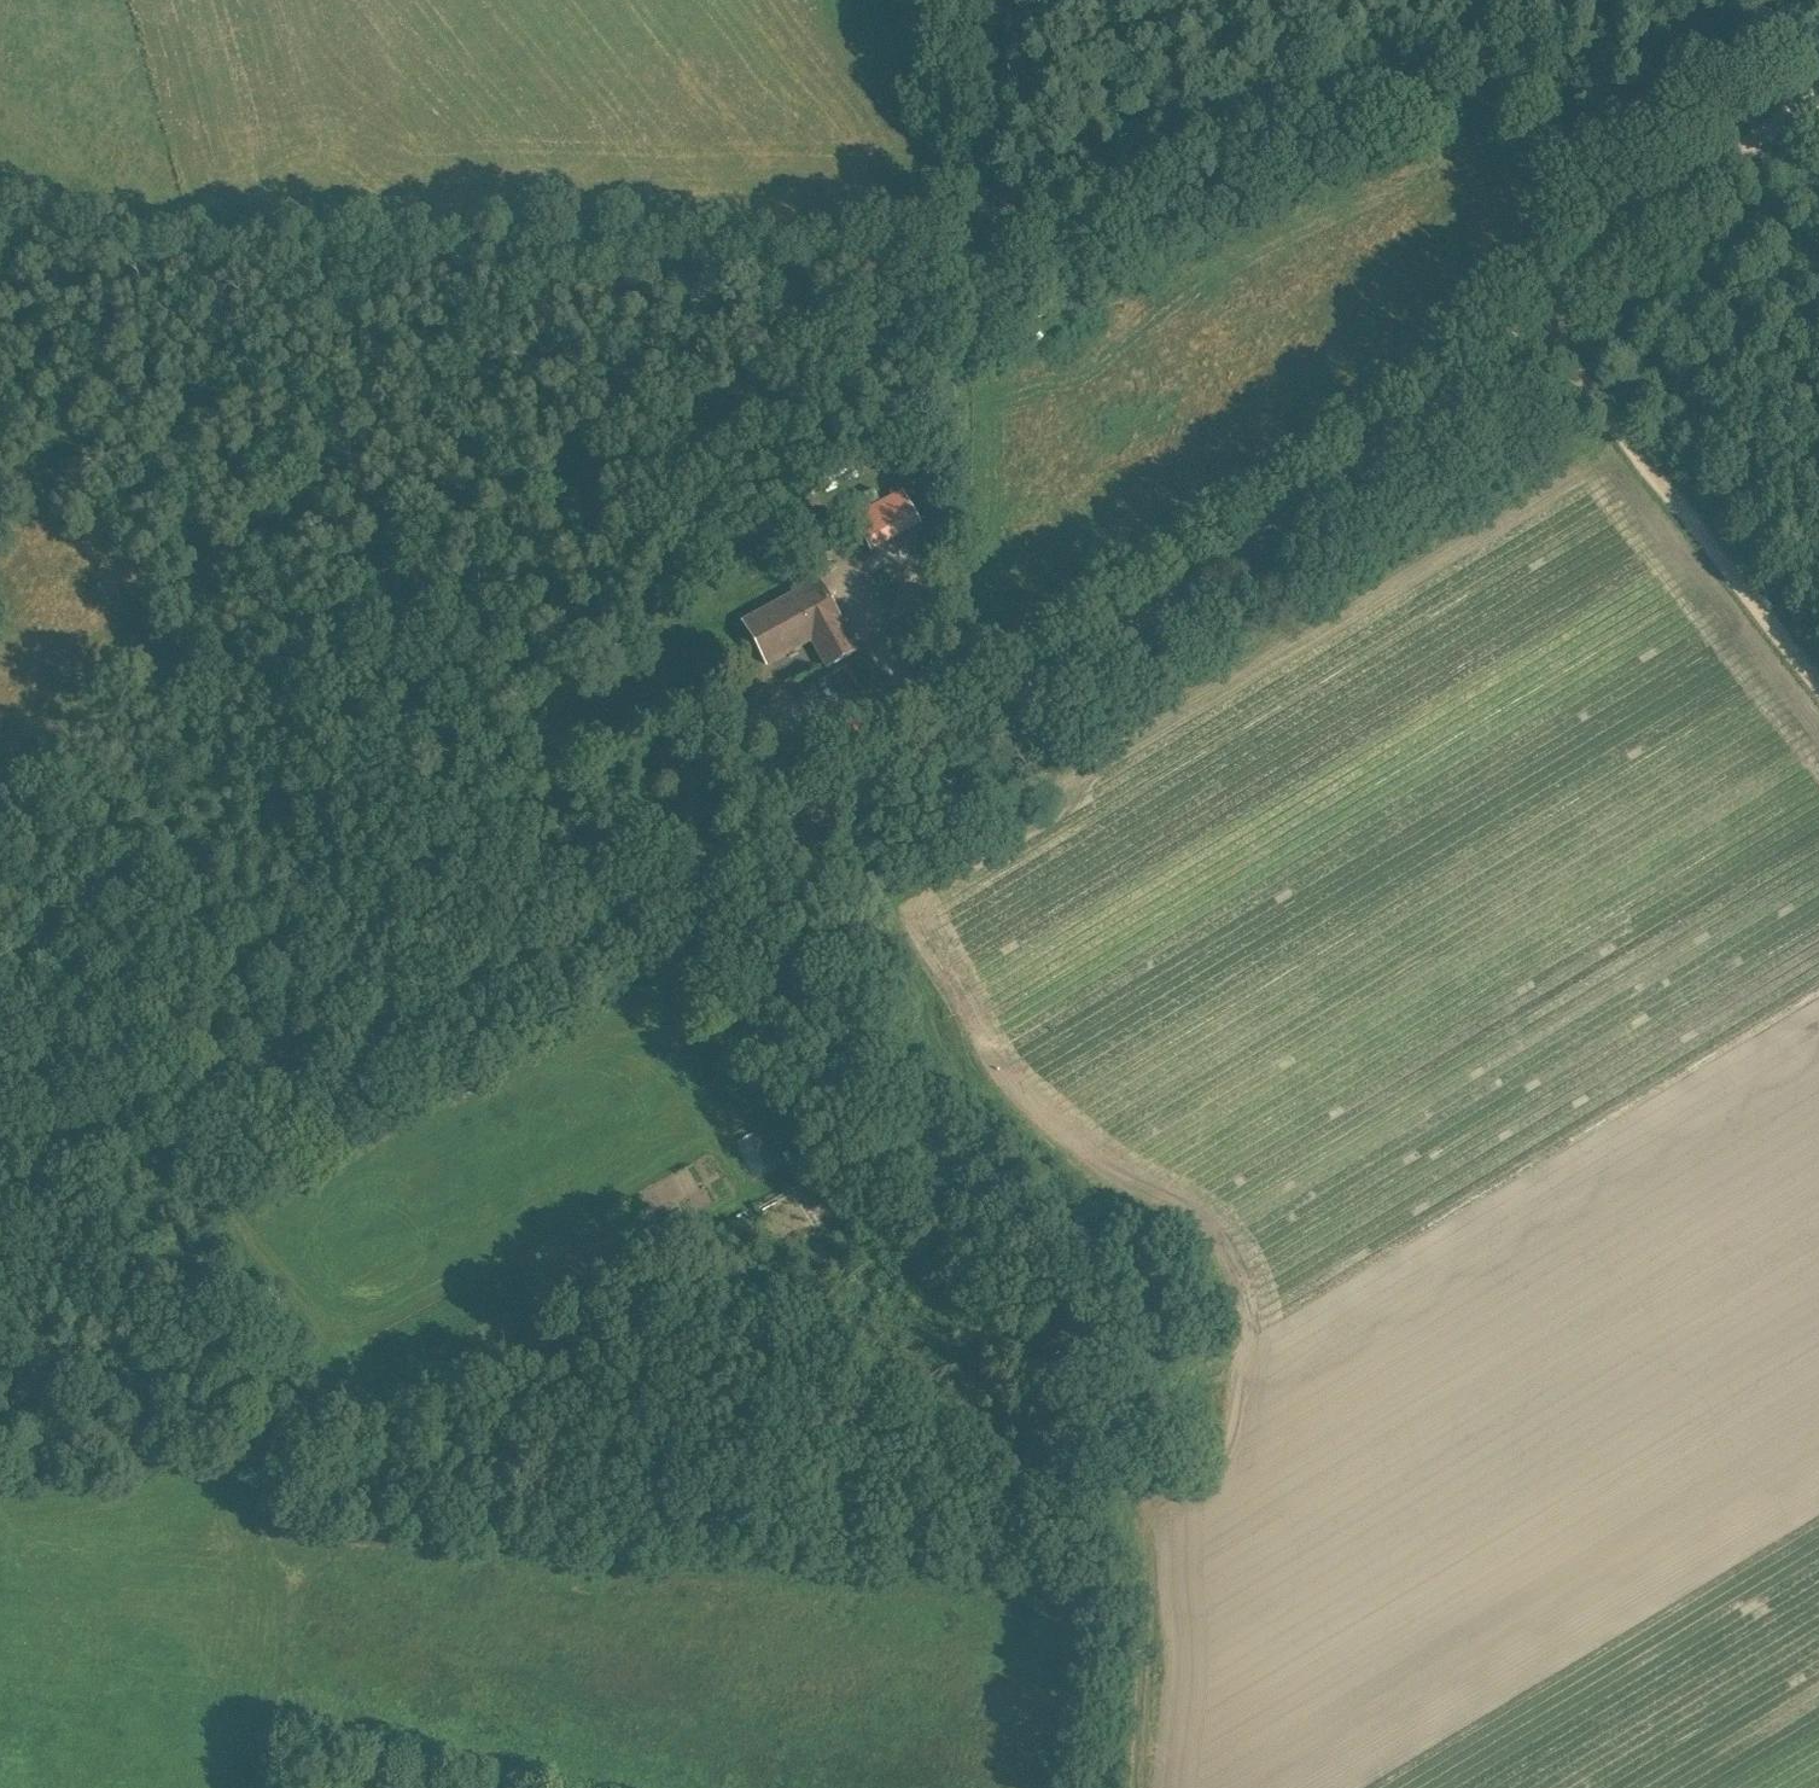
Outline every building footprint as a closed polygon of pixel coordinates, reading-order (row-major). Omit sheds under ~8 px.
[(885,499),(904,534),(921,525),(902,490),(885,499)] [(818,577),(743,620),(766,664),(811,639),(826,667),(858,650),(818,577)]
